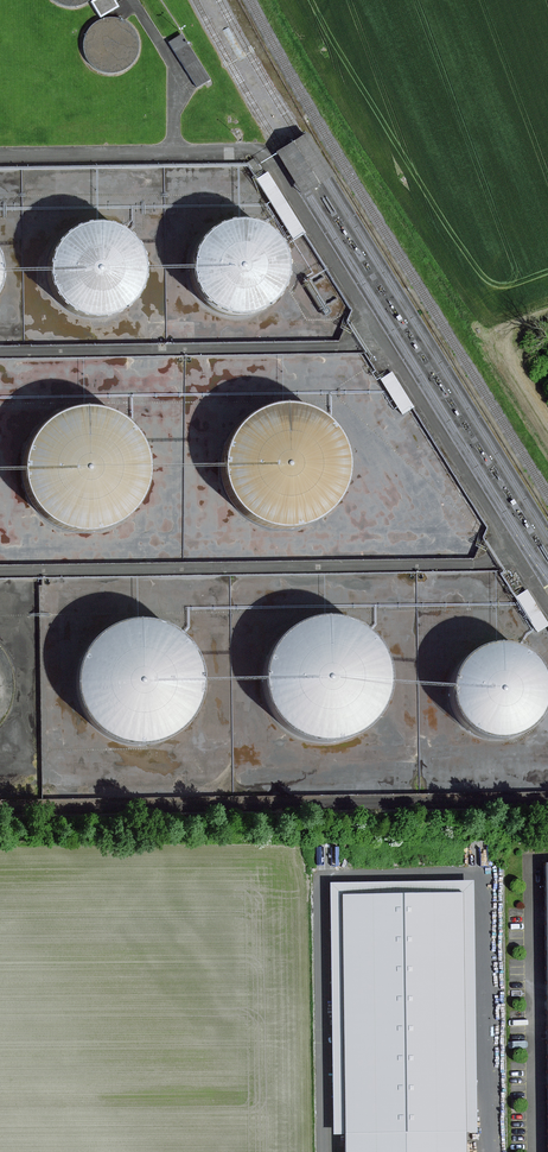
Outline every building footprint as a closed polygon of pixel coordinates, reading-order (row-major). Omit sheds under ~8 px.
[(90,2),(98,17),(116,8),(112,0),(94,0),(90,2)] [(138,49),(137,40),(134,32),(128,25),(121,20),(112,18),(103,19),(95,23),(88,29),(84,37),(82,46),(84,55),(88,63),(95,69),(104,73),(113,73),(122,71),(130,65),(135,58),(138,49)] [(180,35),(168,43),(195,88),(208,81),(180,35)] [(237,227),(221,228),(206,233),(194,243),(186,255),(183,270),(184,286),(190,300),(200,311),(214,318),(229,321),(244,318),(258,311),(269,300),(275,286),(276,270),(273,255),(264,242),(252,232),(237,227)] [(92,230),(76,230),(62,235),(50,245),(41,258),(38,273),(39,288),(45,302),(56,313),(69,321),(84,323),(99,321),(113,314),(124,303),(130,288),(132,273),(128,258),(119,244),(107,235),(92,230)] [(217,448),(213,468),(215,488),(224,506),(238,520),(256,529),(276,532),(295,529),(313,519),(327,504),(335,486),(336,466),(332,446),(320,429),(304,416),(284,410),(264,410),(244,417),(228,430),(217,448)] [(18,451),(13,472),(16,491),(24,509),(38,524),(56,533),(76,536),(96,532),(113,523),(127,508),(135,490),(137,470),(132,450),(120,432),(104,420),(84,413),(64,414),(44,421),(28,434),(18,451)] [(260,662),(255,682),(258,702),(266,720),(280,734),(298,744),(318,747),(338,743),(355,733),(369,719),(377,700),(379,680),(374,660),(362,643),(346,630),(326,624),(306,624),(286,631),(270,644),(260,662)] [(72,665),(68,685),(70,705),(79,723),(93,738),(110,747),(130,750),(150,746),(168,736),(181,722),(189,703),(191,683),(186,663),(175,646),(158,634),(139,627),(118,627),(99,634),(83,647),(72,665)] [(495,651),(480,651),(465,656),(453,666),(445,679),(441,694),(442,709),(449,723),(459,734),(472,742),(488,744),(503,742),(516,735),(527,723),(534,709),(535,694),(531,678),(523,665),(510,656),(495,651)] [(538,863),(543,1151),(547,1151),(547,863),(538,863)] [(457,897),(339,899),(343,1151),(461,1151),(457,897)]
